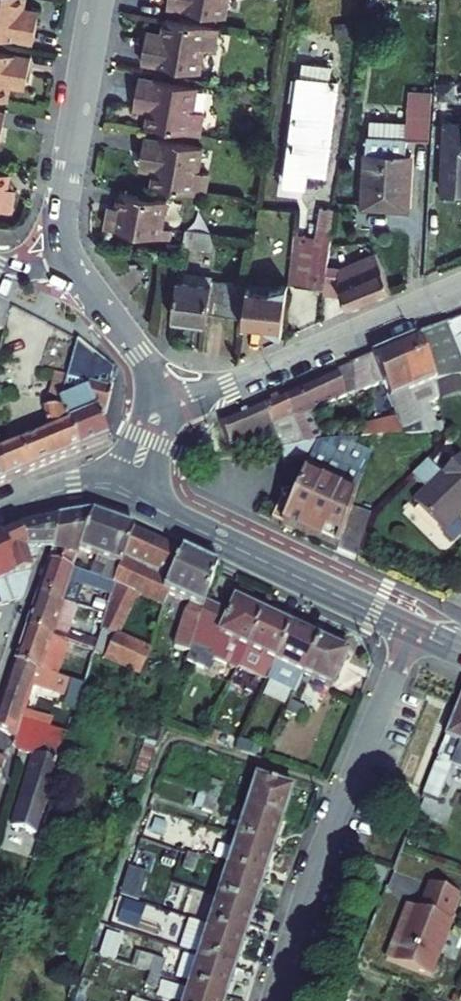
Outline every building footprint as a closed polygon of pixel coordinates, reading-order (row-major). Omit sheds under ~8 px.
[(25,0),(0,0),(0,36),(34,42),(38,17),(23,14),(24,8),(25,0)] [(167,7),(225,17),(228,0),(169,0),(167,7)] [(24,8),(23,14),(38,17),(39,11),(24,8)] [(219,28),(165,19),(163,34),(162,40),(146,37),(142,62),(200,72),(204,48),(215,50),(219,28)] [(351,21),(334,24),(337,42),(354,38),(351,21)] [(146,37),(162,40),(163,34),(147,31),(146,37)] [(8,100),(10,85),(11,79),(27,82),(31,57),(0,52),(0,99),(8,100)] [(301,63),(285,184),(304,186),(306,171),(324,174),(336,83),(330,82),(332,67),(301,63)] [(149,111),(147,125),(200,135),(204,113),(193,111),(197,87),(139,77),(135,102),(150,105),(149,111)] [(27,82),(11,79),(10,85),(26,88),(27,82)] [(429,140),(431,92),(407,91),(406,123),(369,121),(367,151),(365,151),(362,205),(408,207),(411,154),(406,153),(407,139),(429,140)] [(149,111),(150,105),(135,102),(134,108),(149,111)] [(446,124),(443,192),(460,193),(460,124),(446,124)] [(154,171),(152,186),(205,195),(209,173),(198,171),(203,148),(145,138),(140,163),(156,165),(154,171)] [(154,171),(156,165),(140,163),(139,168),(154,171)] [(12,211),(14,195),(6,193),(7,187),(10,173),(0,172),(0,209),(12,211)] [(106,227),(170,239),(172,229),(162,227),(166,201),(120,193),(118,206),(117,213),(109,211),(106,227)] [(295,285),(324,290),(327,268),(335,210),(320,207),(319,212),(307,210),(303,235),(295,285)] [(182,245),(211,249),(213,231),(185,227),(182,245)] [(289,284),(295,285),(303,235),(296,234),(289,284)] [(179,256),(181,243),(168,242),(166,254),(179,256)] [(349,310),(392,291),(376,254),(340,270),(327,268),(324,293),(342,295),(349,310)] [(245,317),(248,286),(212,280),(213,276),(179,271),(172,318),(207,323),(209,311),(245,317)] [(247,321),(267,324),(267,326),(282,334),(288,284),(271,289),(270,291),(250,288),(251,286),(248,286),(245,317),(244,323),(247,323),(247,321)] [(10,305),(0,300),(0,330),(4,331),(10,305)] [(417,337),(436,382),(458,377),(460,376),(460,318),(446,324),(417,337)] [(427,404),(439,399),(436,382),(417,337),(394,347),(412,392),(406,395),(423,436),(430,436),(443,431),(441,415),(434,418),(427,404)] [(110,368),(78,341),(68,377),(61,400),(60,404),(63,410),(80,452),(108,441),(98,416),(107,368),(110,368)] [(412,392),(394,347),(371,357),(352,365),(355,393),(355,395),(382,383),(397,420),(360,429),(361,439),(423,436),(406,395),(412,392)] [(308,413),(355,393),(352,365),(283,395),(303,446),(321,442),(308,413)] [(110,368),(107,368),(98,416),(106,413),(116,370),(112,369),(110,368)] [(61,400),(68,377),(54,373),(48,396),(61,400)] [(458,377),(436,382),(439,399),(460,395),(460,388),(458,377)] [(303,446),(283,395),(263,404),(273,427),(280,450),(303,446)] [(273,427),(263,404),(219,422),(232,457),(280,450),(273,427)] [(80,452),(63,410),(47,408),(45,409),(50,433),(1,454),(7,482),(80,452)] [(355,446),(357,439),(321,442),(303,446),(280,450),(282,463),(309,458),(280,526),(337,551),(351,508),(371,453),(355,446)] [(409,478),(422,495),(414,504),(453,544),(460,533),(460,532),(459,518),(460,517),(460,469),(455,464),(438,477),(425,465),(409,478)] [(351,508),(337,551),(356,559),(370,515),(351,508)] [(79,552),(93,513),(59,519),(55,548),(54,551),(50,563),(73,570),(79,552)] [(101,580),(113,584),(123,559),(135,529),(93,513),(79,552),(96,558),(107,562),(101,580)] [(40,552),(54,551),(55,548),(59,519),(44,523),(41,550),(40,552)] [(18,529),(30,564),(36,563),(40,552),(41,550),(44,523),(18,529)] [(0,536),(13,576),(32,572),(30,564),(18,529),(0,536)] [(123,559),(153,574),(165,543),(135,529),(123,559)] [(20,590),(19,588),(13,576),(0,536),(0,537),(0,596),(20,590)] [(164,592),(183,552),(165,543),(153,574),(123,559),(113,584),(109,596),(104,616),(100,629),(115,635),(105,659),(141,675),(151,652),(119,637),(138,594),(159,604),(164,592)] [(218,568),(183,552),(164,592),(170,594),(192,605),(185,616),(175,649),(189,653),(190,653),(205,606),(206,602),(218,568)] [(96,558),(89,576),(101,580),(107,562),(96,558)] [(69,583),(109,596),(113,584),(101,580),(89,576),(73,570),(50,563),(39,595),(62,603),(69,583)] [(13,576),(19,588),(28,586),(32,572),(13,576)] [(229,612),(206,602),(205,606),(190,653),(189,653),(186,662),(209,672),(214,660),(237,671),(239,668),(264,614),(248,606),(253,596),(240,590),(229,612)] [(159,604),(165,607),(170,594),(164,592),(159,604)] [(28,629),(88,650),(91,640),(69,632),(77,607),(62,603),(39,595),(28,629)] [(267,681),(293,627),(264,614),(239,668),(267,682),(267,681)] [(293,627),(267,681),(269,683),(291,693),(295,695),(304,676),(320,640),(293,627)] [(55,676),(63,652),(84,660),(88,650),(28,629),(16,662),(55,676)] [(93,653),(105,659),(115,635),(100,629),(97,642),(94,652),(93,653)] [(94,652),(97,642),(91,640),(88,650),(94,652)] [(304,676),(333,690),(350,654),(320,640),(304,676)] [(84,660),(83,662),(90,665),(93,653),(94,652),(88,650),(84,660)] [(0,708),(0,730),(15,740),(21,720),(23,720),(26,712),(34,687),(66,698),(70,682),(55,676),(16,662),(0,708)] [(63,706),(77,711),(84,687),(70,682),(66,698),(63,706)] [(263,696),(285,707),(291,693),(269,683),(263,696)] [(418,795),(438,804),(446,780),(459,784),(460,782),(460,694),(418,795)] [(291,701),(286,713),(300,719),(304,708),(291,701)] [(51,729),(53,720),(26,712),(23,720),(51,729)] [(35,835),(56,765),(61,767),(70,735),(51,729),(23,720),(21,720),(15,740),(13,746),(17,752),(33,755),(13,828),(35,835)] [(159,744),(164,729),(152,724),(146,740),(159,744)] [(224,734),(221,744),(235,749),(239,739),(224,734)] [(240,739),(237,750),(256,757),(260,746),(240,739)] [(146,740),(136,769),(149,773),(159,744),(146,740)] [(136,769),(129,792),(141,797),(149,773),(136,769)] [(293,789),(255,777),(246,808),(283,820),(293,789)] [(198,793),(206,796),(211,781),(202,779),(198,793)] [(206,796),(217,799),(221,785),(211,781),(206,796)] [(198,793),(193,807),(202,810),(206,796),(198,793)] [(202,810),(212,813),(217,799),(206,796),(202,810)] [(246,808),(236,838),(273,849),(283,820),(246,808)] [(236,838),(227,867),(264,879),(273,849),(236,838)] [(192,840),(187,855),(198,858),(203,843),(192,840)] [(183,869),(193,873),(198,858),(187,855),(183,869)] [(227,867),(217,897),(254,909),(264,879),(227,867)] [(126,882),(138,886),(142,873),(130,869),(126,882)] [(407,905),(386,960),(430,977),(451,922),(448,920),(451,912),(457,896),(458,894),(430,883),(420,910),(407,905)] [(451,912),(454,913),(460,897),(457,896),(451,912)] [(254,909),(217,897),(208,926),(245,938),(254,909)] [(164,929),(174,932),(179,917),(169,914),(164,929)] [(208,926),(198,957),(235,969),(245,938),(208,926)] [(132,967),(150,973),(154,958),(137,952),(132,967)] [(235,969),(198,957),(189,985),(226,997),(235,969)] [(160,976),(165,961),(154,958),(150,973),(160,976)] [(150,973),(145,988),(156,991),(160,976),(150,973)] [(184,1000),(225,1000),(226,997),(189,985),(184,1000)]
